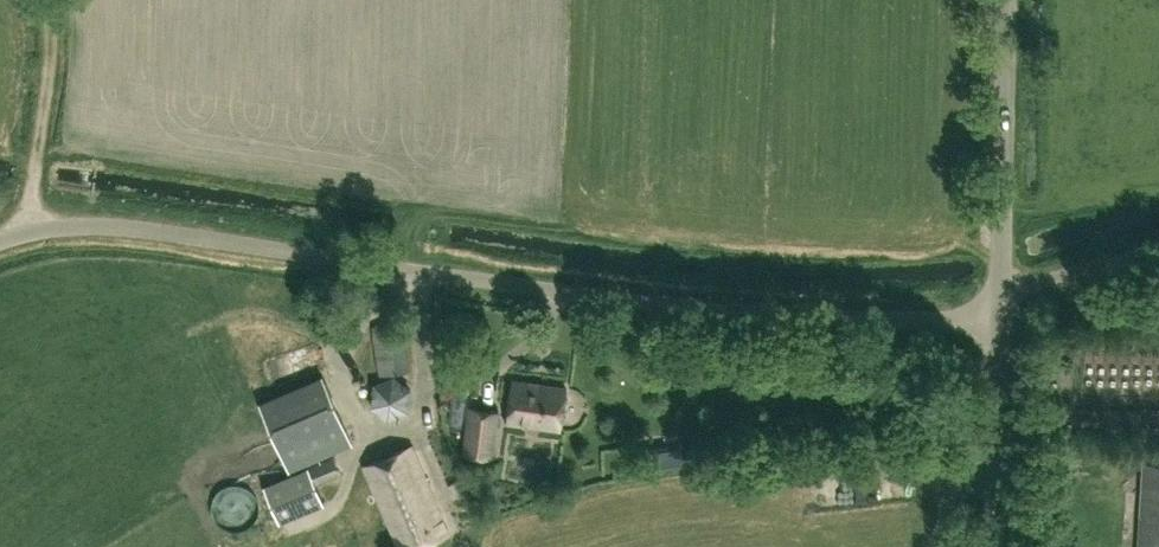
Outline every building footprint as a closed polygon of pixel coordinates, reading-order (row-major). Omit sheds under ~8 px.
[(289,471),(353,444),(323,375),(260,402),(289,471)] [(566,387),(512,380),(507,422),(561,428),(566,387)] [(367,383),(368,415),(398,414),(397,382),(367,383)] [(464,455),(493,458),(499,411),(470,408),(464,455)] [(398,546),(419,546),(448,535),(411,445),(363,465),(398,546)] [(334,457),(309,468),(316,484),(322,481),(341,473),(334,457)] [(1138,546),(1158,546),(1158,462),(1143,462),(1138,546)]
